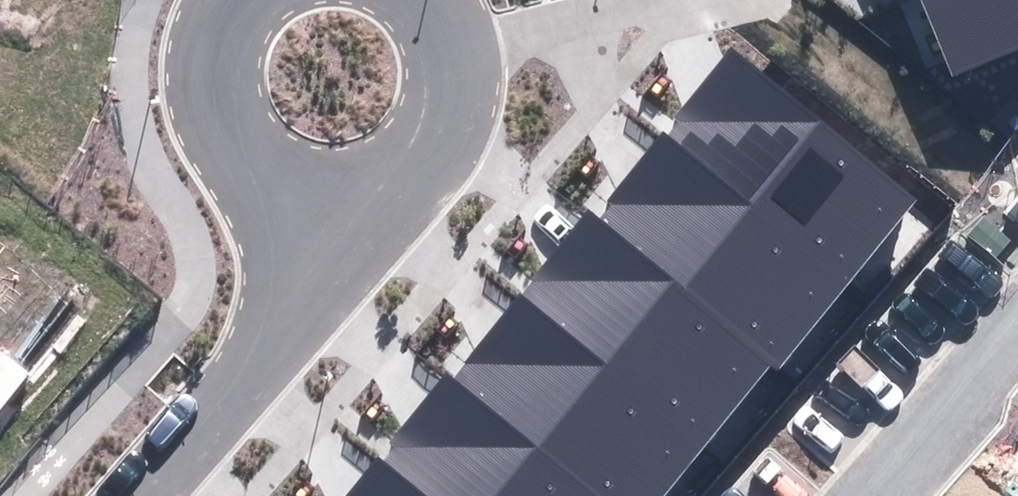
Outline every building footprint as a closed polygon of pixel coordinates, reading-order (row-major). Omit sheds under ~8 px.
[(948,79),(1017,54),(1017,0),(919,0),(948,79)] [(706,77),(662,128),(842,281),(911,200),(731,47),(706,77)] [(627,169),(592,210),(773,362),(842,281),(662,128),(627,169)] [(567,239),(523,291),(703,443),(773,362),(592,210),(567,239)] [(454,372),(601,495),(658,495),(703,443),(523,291),(501,317),(454,372)] [(385,453),(436,495),(601,495),(454,372),(425,405),(385,453)] [(348,495),(436,495),(385,453),(357,486),(348,495)]
